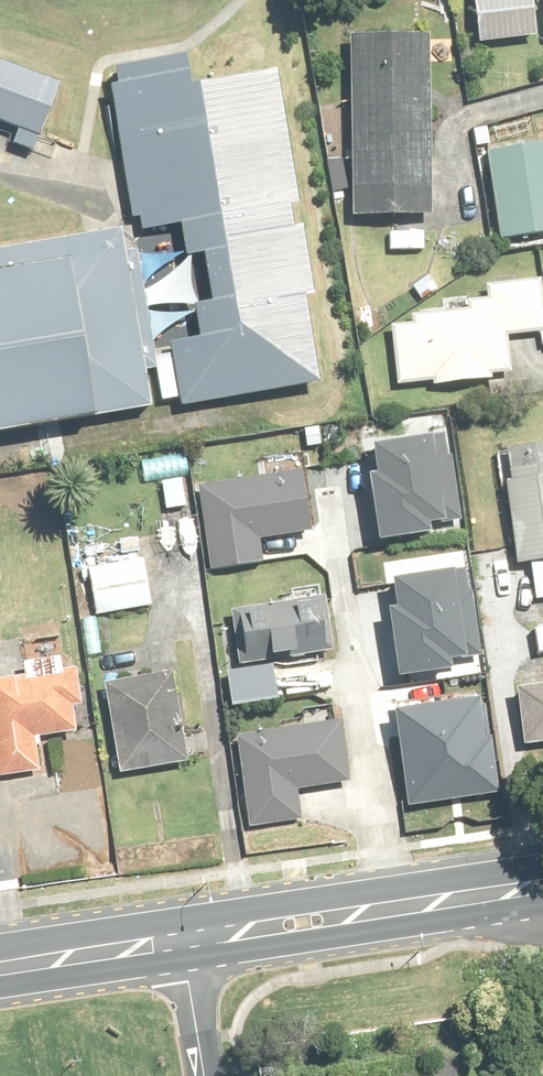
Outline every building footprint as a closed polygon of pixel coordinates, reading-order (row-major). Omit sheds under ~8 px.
[(535,0),(476,0),(479,40),(539,35),(535,0)] [(433,37),(354,36),(352,217),(432,217),(433,37)] [(0,63),(0,117),(41,131),(57,83),(0,63)] [(324,385),(279,67),(119,89),(140,232),(208,223),(224,338),(172,345),(181,405),(324,385)] [(493,241),(542,235),(542,142),(488,150),(498,219),(490,220),(493,241)] [(0,250),(0,433),(151,409),(121,230),(0,250)] [(508,370),(507,333),(542,332),(542,285),(491,286),(491,301),(471,301),(472,313),(417,314),(417,327),(395,327),(396,386),(489,384),(489,370),(508,370)] [(509,450),(514,485),(508,486),(518,564),(531,562),(536,599),(542,598),(542,446),(509,450)] [(305,471),(199,486),(211,571),(264,563),(262,540),(315,532),(305,471)] [(185,480),(162,483),(167,512),(190,508),(185,480)] [(144,562),(81,573),(89,620),(152,609),(144,562)] [(235,611),(242,664),(337,651),(329,598),(235,611)] [(534,630),(537,654),(542,653),(542,629),(534,630)] [(27,663),(28,681),(0,683),(0,776),(43,772),(40,738),(77,735),(75,707),(83,706),(80,669),(63,670),(63,660),(27,663)] [(274,665),(227,673),(232,708),(279,701),(274,665)] [(174,672),(109,681),(120,770),(186,761),(174,672)] [(525,744),(542,743),(542,686),(520,688),(525,744)] [(250,828),(302,821),(298,790),(353,782),(344,722),(237,738),(250,828)]
